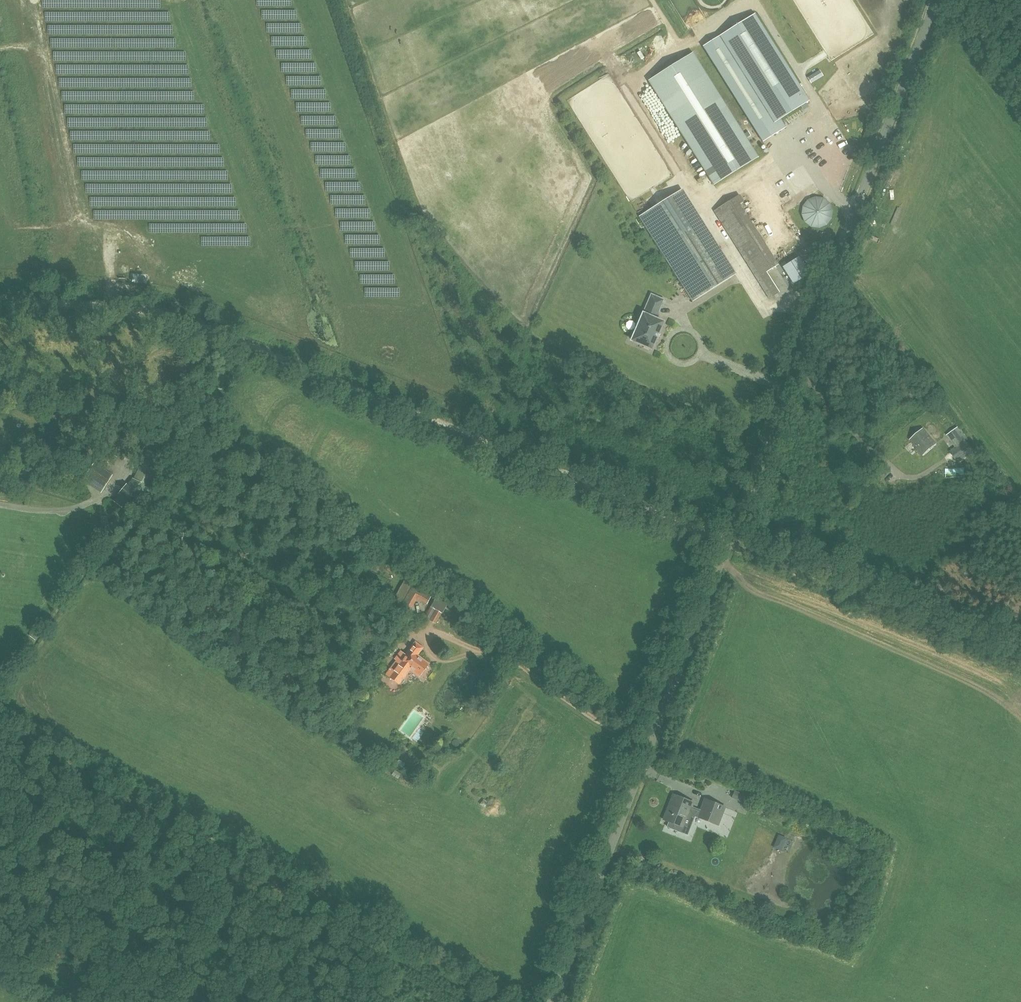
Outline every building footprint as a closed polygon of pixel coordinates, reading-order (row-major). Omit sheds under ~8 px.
[(809,102),(755,15),(703,47),(762,142),(785,128),(780,119),(809,102)] [(713,185),(757,158),(693,53),(648,80),(713,185)] [(576,54),(555,67),(563,81),(584,68),(576,54)] [(736,274),(682,189),(640,216),(693,301),(736,274)] [(739,196),(715,211),(769,298),(794,283),(808,274),(798,258),(784,267),(739,196)] [(812,227),(820,228),(827,225),(832,218),(833,210),(830,203),(823,198),(815,197),(808,200),(803,206),(802,215),(805,222),(812,227)] [(643,314),(632,341),(652,349),(663,321),(656,319),(664,300),(652,295),(644,314),(643,314)] [(79,428),(80,417),(66,415),(64,425),(79,428)] [(947,435),(956,447),(968,439),(959,426),(947,435)] [(923,429),(911,440),(924,455),(936,444),(923,429)] [(148,449),(133,480),(154,488),(157,480),(153,479),(161,460),(148,449)] [(101,493),(114,475),(95,463),(83,481),(101,493)] [(427,605),(432,595),(405,581),(393,603),(401,607),(399,611),(408,616),(416,599),(427,605)] [(430,621),(436,610),(430,607),(424,618),(430,621)] [(436,610),(430,621),(436,624),(442,613),(436,610)] [(411,669),(420,675),(428,664),(416,655),(422,648),(416,643),(406,656),(400,652),(395,659),(397,660),(386,674),(399,684),(411,669)] [(693,802),(674,794),(664,820),(683,827),(689,812),(699,816),(698,817),(718,825),(725,806),(706,799),(701,811),(691,807),(693,802)]
